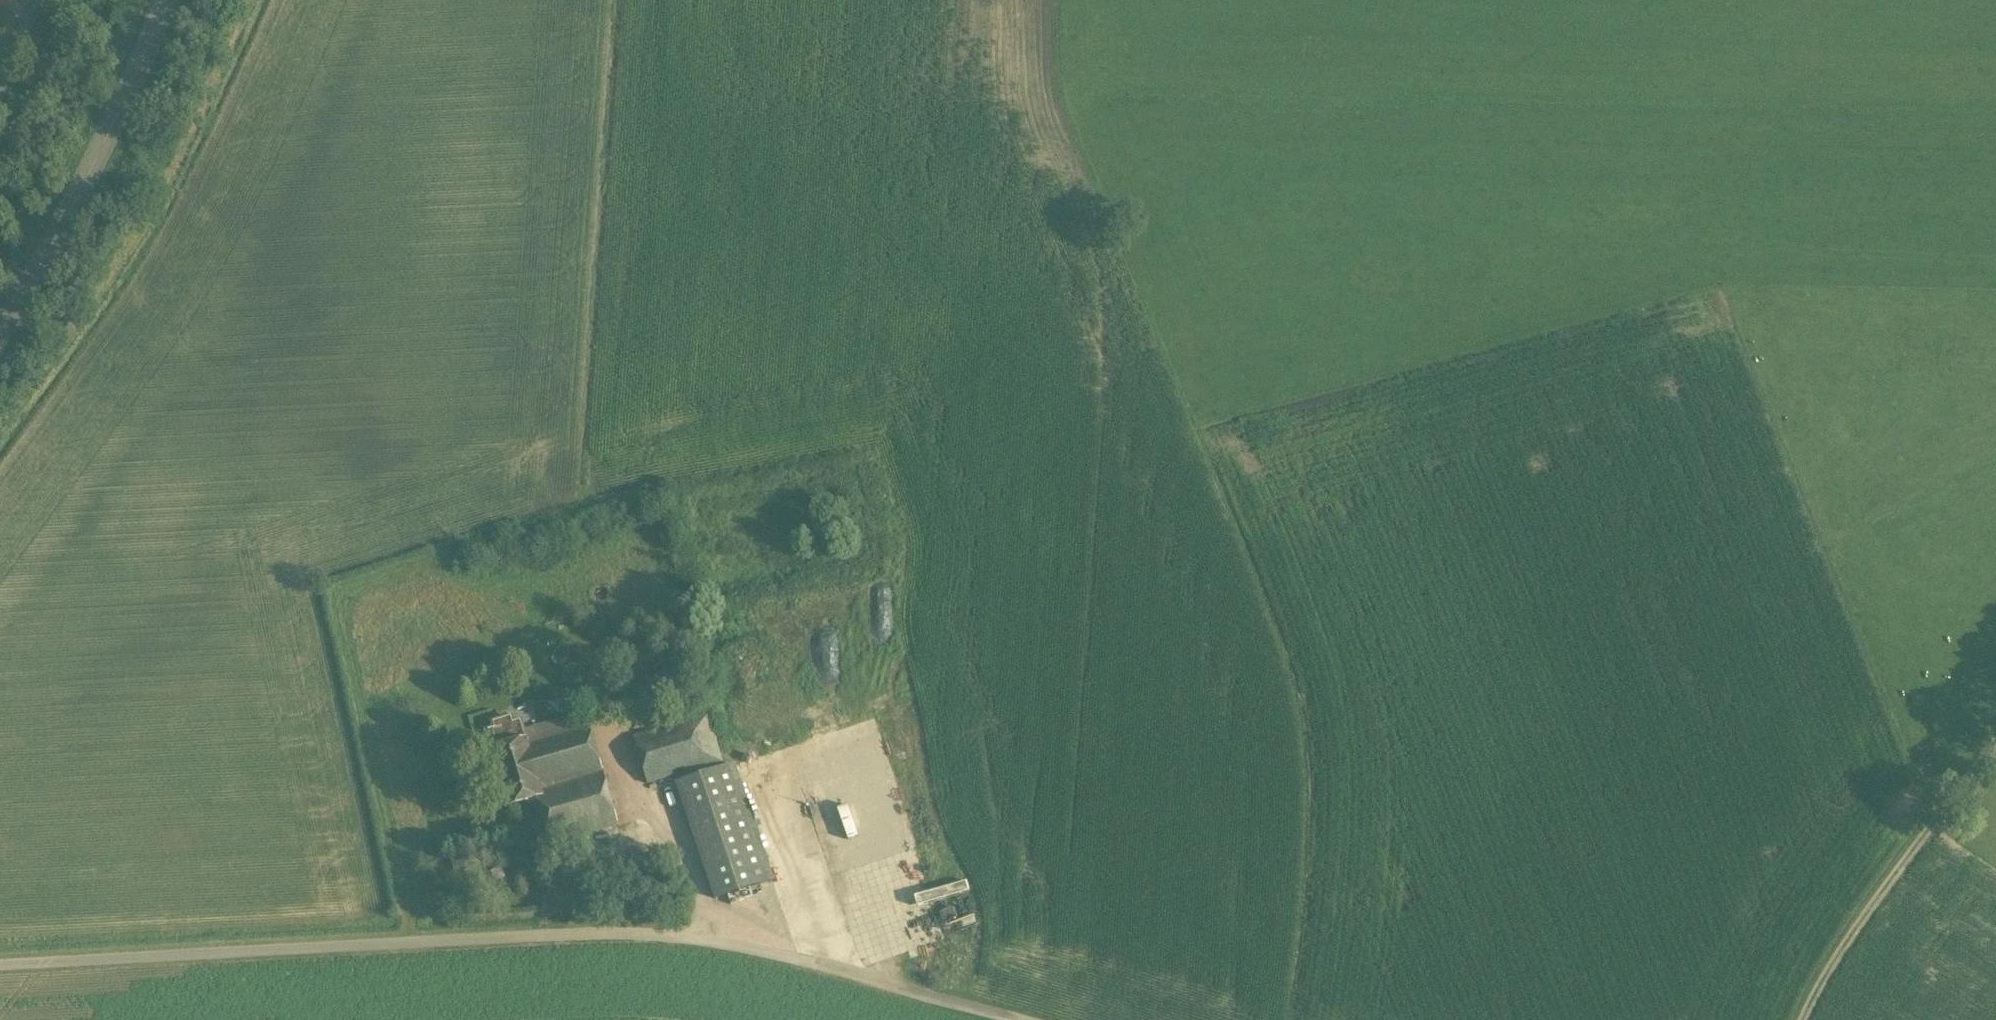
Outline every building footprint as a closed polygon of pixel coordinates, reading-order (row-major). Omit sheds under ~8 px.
[(635,736),(648,785),(675,778),(673,773),(684,770),(686,774),(723,764),(709,715),(635,736)] [(540,792),(602,774),(588,724),(526,742),(521,722),(513,724),(512,718),(493,723),(495,729),(487,731),(499,770),(517,764),(516,760),(530,756),(540,792)] [(517,764),(499,770),(511,808),(538,800),(551,845),(617,826),(602,774),(540,792),(530,756),(516,760),(517,764)] [(734,766),(677,785),(715,900),(772,881),(734,766)] [(948,936),(968,930),(970,939),(976,938),(971,916),(944,923),(948,936)] [(967,932),(936,941),(939,952),(970,943),(967,932)]
